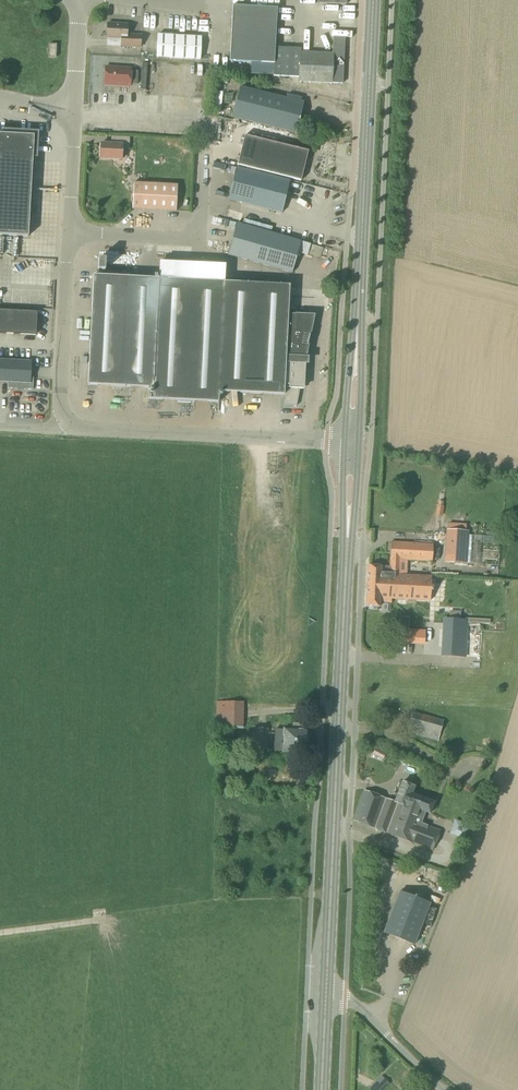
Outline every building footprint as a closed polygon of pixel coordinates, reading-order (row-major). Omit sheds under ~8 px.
[(270,64),(272,8),(233,6),(230,62),(270,64)] [(272,8),(270,64),(274,64),(273,76),(299,77),(299,81),(342,83),(345,16),(328,15),(327,38),(333,39),(332,55),(301,54),(301,49),(275,47),(277,9),(272,8)] [(186,29),(197,26),(195,19),(184,23),(186,29)] [(141,49),(141,35),(127,34),(127,25),(107,24),(106,38),(120,39),(120,47),(141,49)] [(200,60),(201,38),(157,35),(156,57),(200,60)] [(56,57),(56,44),(49,44),(48,57),(56,57)] [(137,85),(137,71),(130,71),(130,68),(105,66),(104,84),(129,86),(129,84),(137,85)] [(286,99),(240,87),(232,118),(295,133),(302,103),(300,103),(302,98),(287,94),(286,99)] [(33,136),(0,134),(0,235),(28,237),(33,136)] [(308,152),(244,136),(237,165),(259,171),(301,181),(308,152)] [(122,160),(122,145),(101,144),(100,158),(122,160)] [(290,181),(236,167),(228,200),(282,213),(290,181)] [(176,212),(177,185),(134,183),(132,209),(176,212)] [(292,273),(301,242),(237,224),(228,255),(292,273)] [(157,272),(224,273),(224,256),(157,255),(157,272)] [(111,257),(111,265),(120,266),(120,257),(111,257)] [(222,304),(158,301),(159,279),(93,276),(87,385),(153,388),(152,399),(218,403),(218,392),(283,395),(283,405),(296,406),(300,389),(304,389),(305,364),(304,364),(305,362),(305,357),(306,357),(314,315),(294,314),(294,315),(288,315),(289,286),(224,283),(222,304)] [(38,313),(0,310),(0,334),(36,336),(38,313)] [(33,378),(30,377),(31,362),(0,360),(0,381),(8,382),(7,388),(33,390),(33,378)] [(466,564),(468,531),(459,531),(457,563),(466,564)] [(399,575),(406,575),(407,560),(432,562),(433,545),(391,542),(389,572),(382,571),(382,566),(368,565),(367,590),(380,591),(380,585),(387,586),(388,584),(389,582),(392,583),(392,575),(399,575)] [(406,575),(399,575),(392,575),(392,583),(389,582),(388,584),(387,586),(380,585),(380,591),(367,590),(366,606),(380,607),(380,603),(392,603),(392,599),(430,601),(431,577),(406,575)] [(401,636),(400,643),(424,645),(425,630),(408,629),(409,617),(399,616),(398,636),(401,636)] [(464,627),(444,626),(443,660),(463,661),(464,627)] [(437,742),(444,721),(414,712),(408,733),(437,742)] [(305,730),(306,723),(292,723),(292,729),(284,729),(275,729),(274,749),(283,750),(283,751),(306,753),(307,743),(308,743),(309,732),(307,732),(307,730),(305,730)] [(267,749),(268,729),(257,728),(256,749),(267,749)] [(430,814),(433,802),(412,794),(415,787),(402,782),(395,802),(364,791),(353,820),(386,833),(433,850),(440,831),(421,823),(424,813),(430,814)] [(469,825),(455,820),(449,834),(463,839),(469,825)] [(414,945),(430,904),(400,892),(384,933),(414,945)] [(389,1084),(381,1076),(368,1088),(370,1089),(384,1089),(389,1084)]
